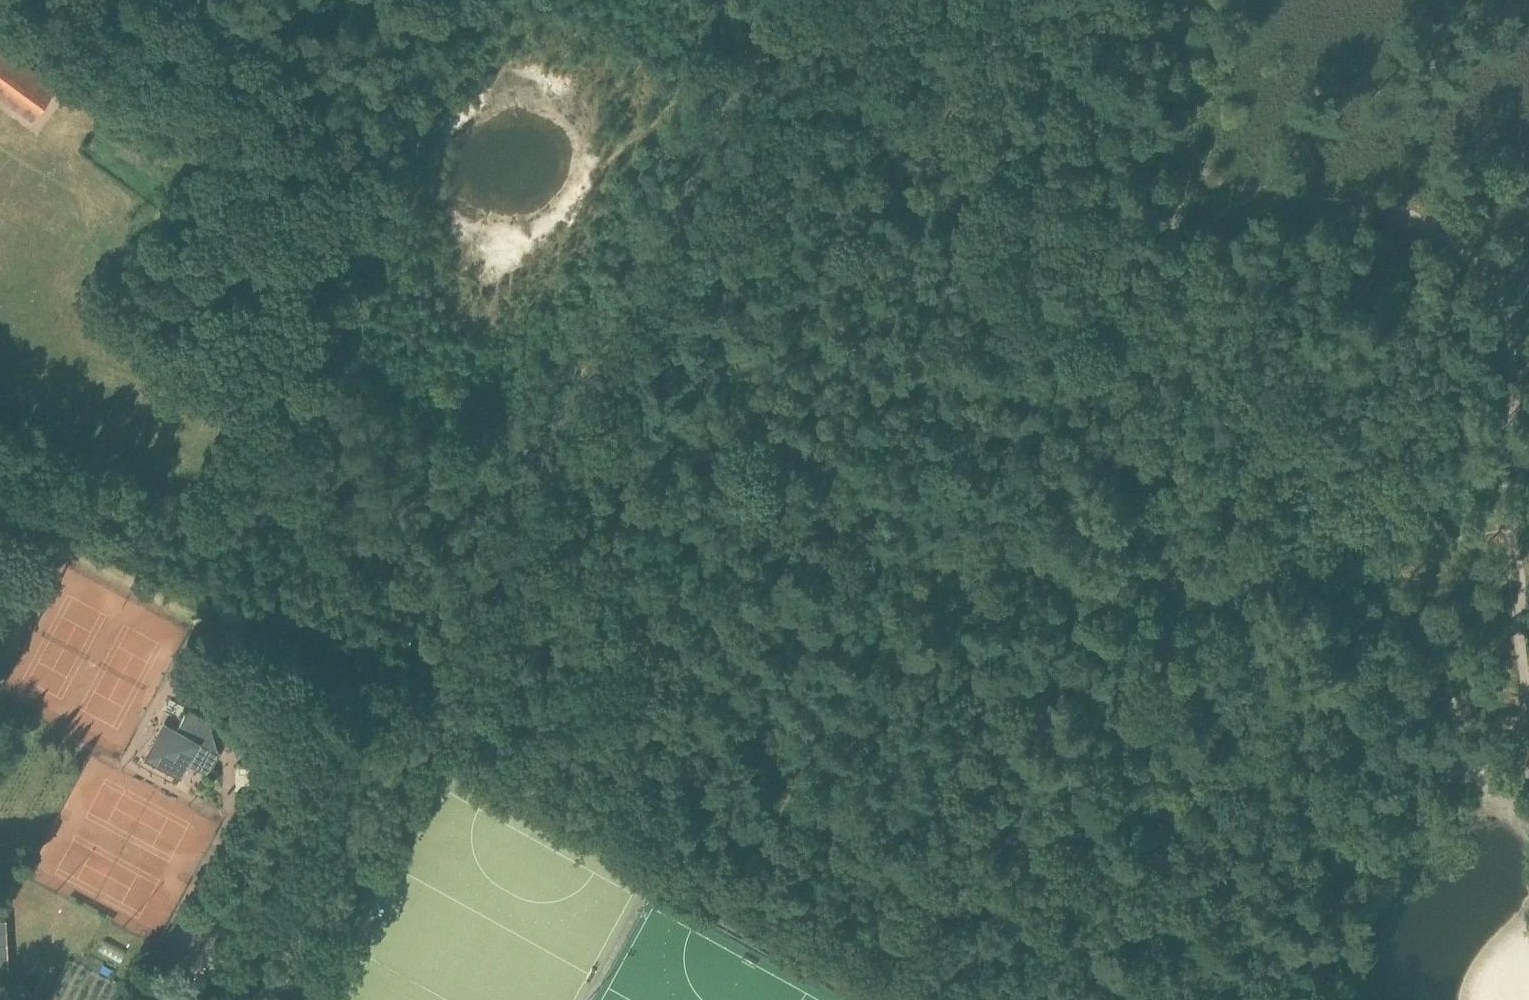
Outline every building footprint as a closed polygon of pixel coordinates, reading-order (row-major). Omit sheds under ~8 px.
[(35,116),(56,87),(0,45),(0,91),(35,116)] [(188,708),(178,728),(171,724),(151,762),(181,778),(188,763),(209,774),(221,751),(218,749),(210,723),(212,720),(188,708)] [(244,924),(229,916),(216,943),(220,945),(203,978),(214,983),(244,924)] [(9,967),(6,918),(0,918),(0,968),(9,967)]
